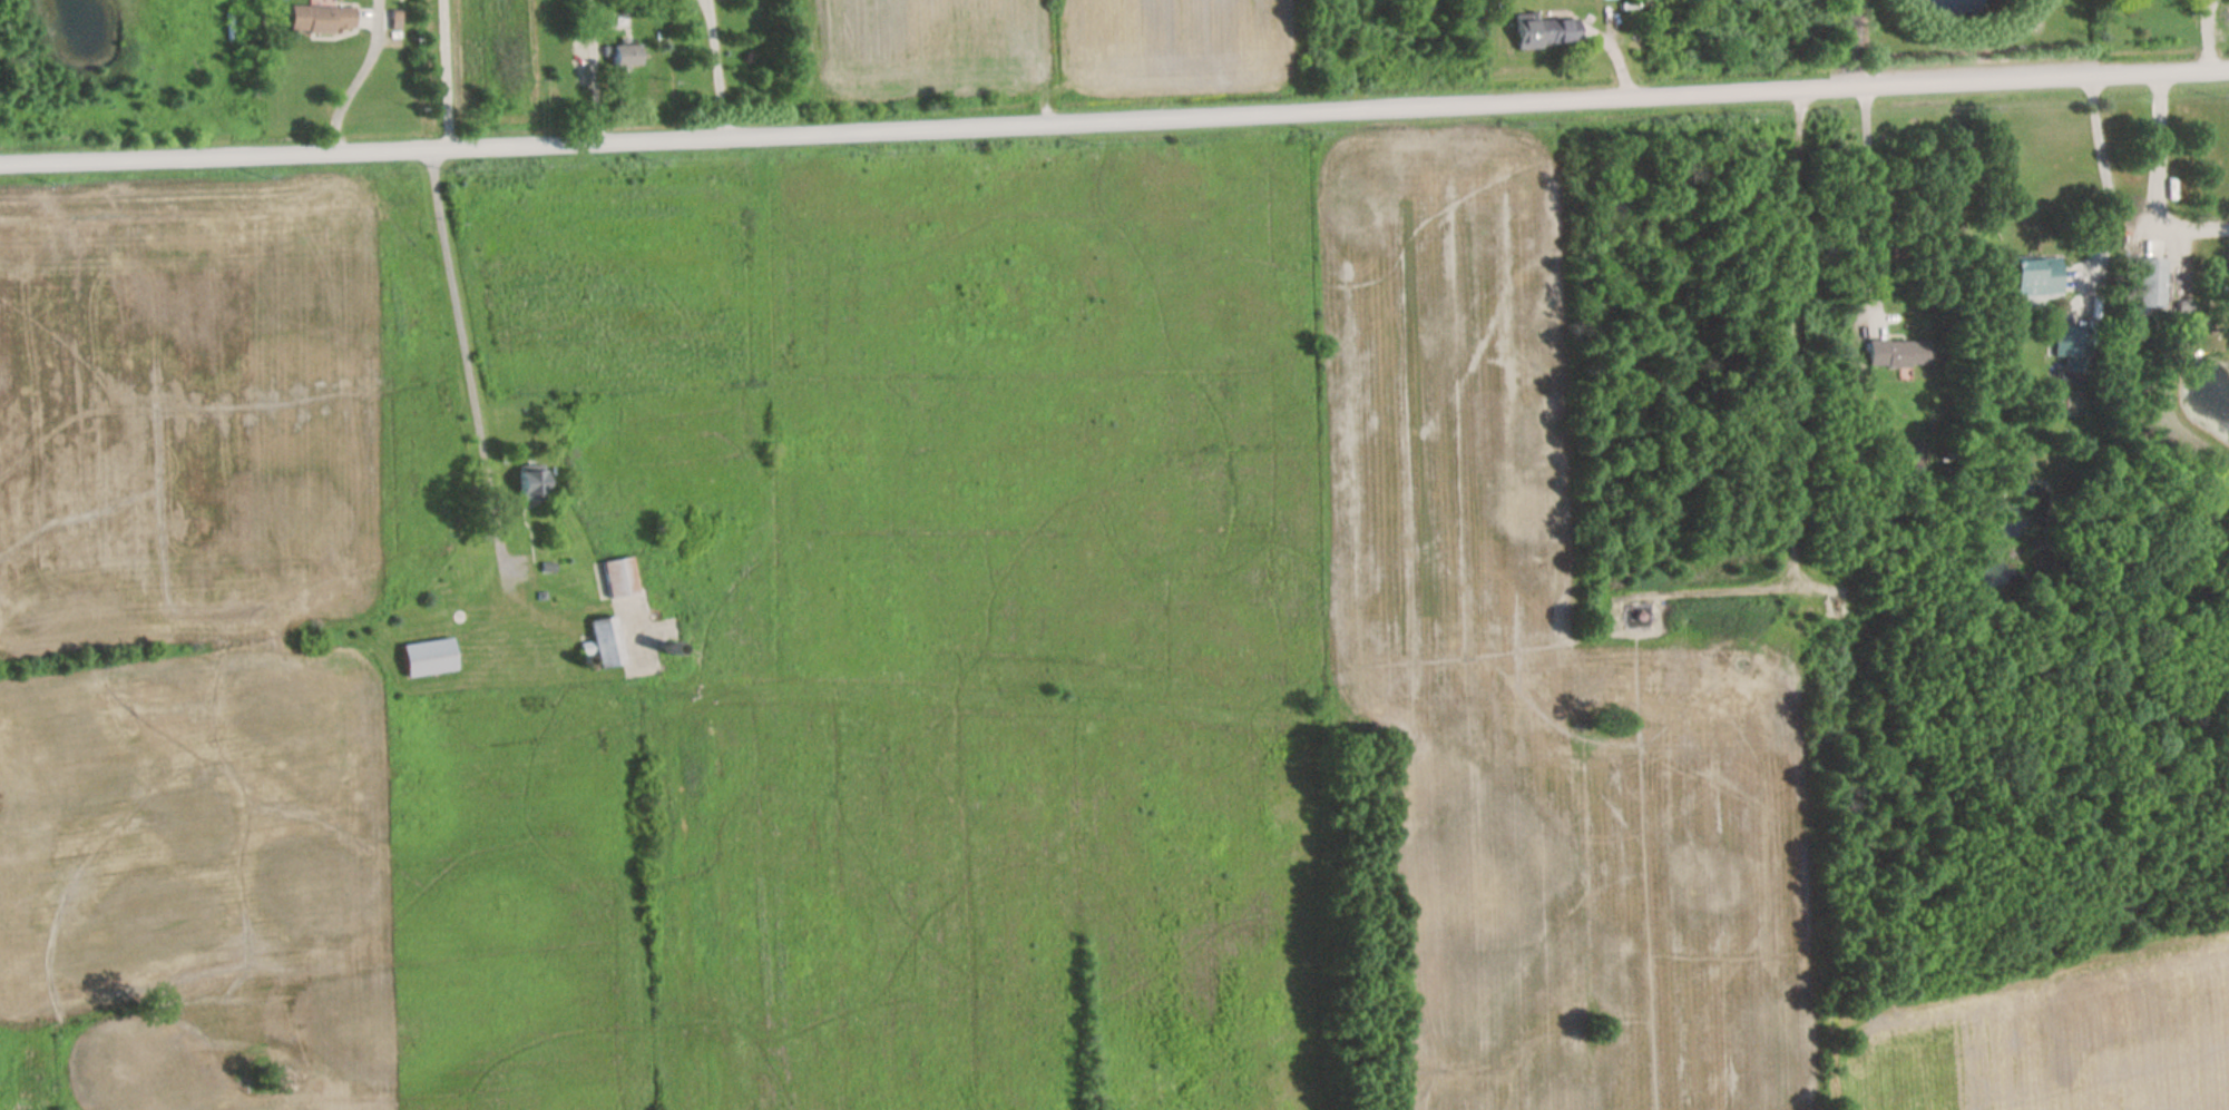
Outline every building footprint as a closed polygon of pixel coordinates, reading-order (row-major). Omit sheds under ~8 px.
[(284,33),(350,34),(350,8),(284,7),(284,33)] [(1574,47),(1573,19),(1512,21),(1513,49),(1574,47)] [(606,46),(606,67),(636,67),(636,46),(606,46)] [(2055,257),(2010,260),(2013,311),(2040,309),(2039,296),(2058,295),(2055,257)] [(2161,259),(2135,259),(2135,309),(2161,309),(2161,259)] [(1864,340),(1864,367),(1929,367),(1929,340),(1864,340)] [(548,500),(548,472),(520,472),(520,500),(548,500)] [(638,595),(633,558),(603,563),(609,599),(638,595)] [(590,622),(598,669),(625,664),(617,617),(590,622)] [(457,670),(453,638),(403,645),(407,677),(457,670)]
